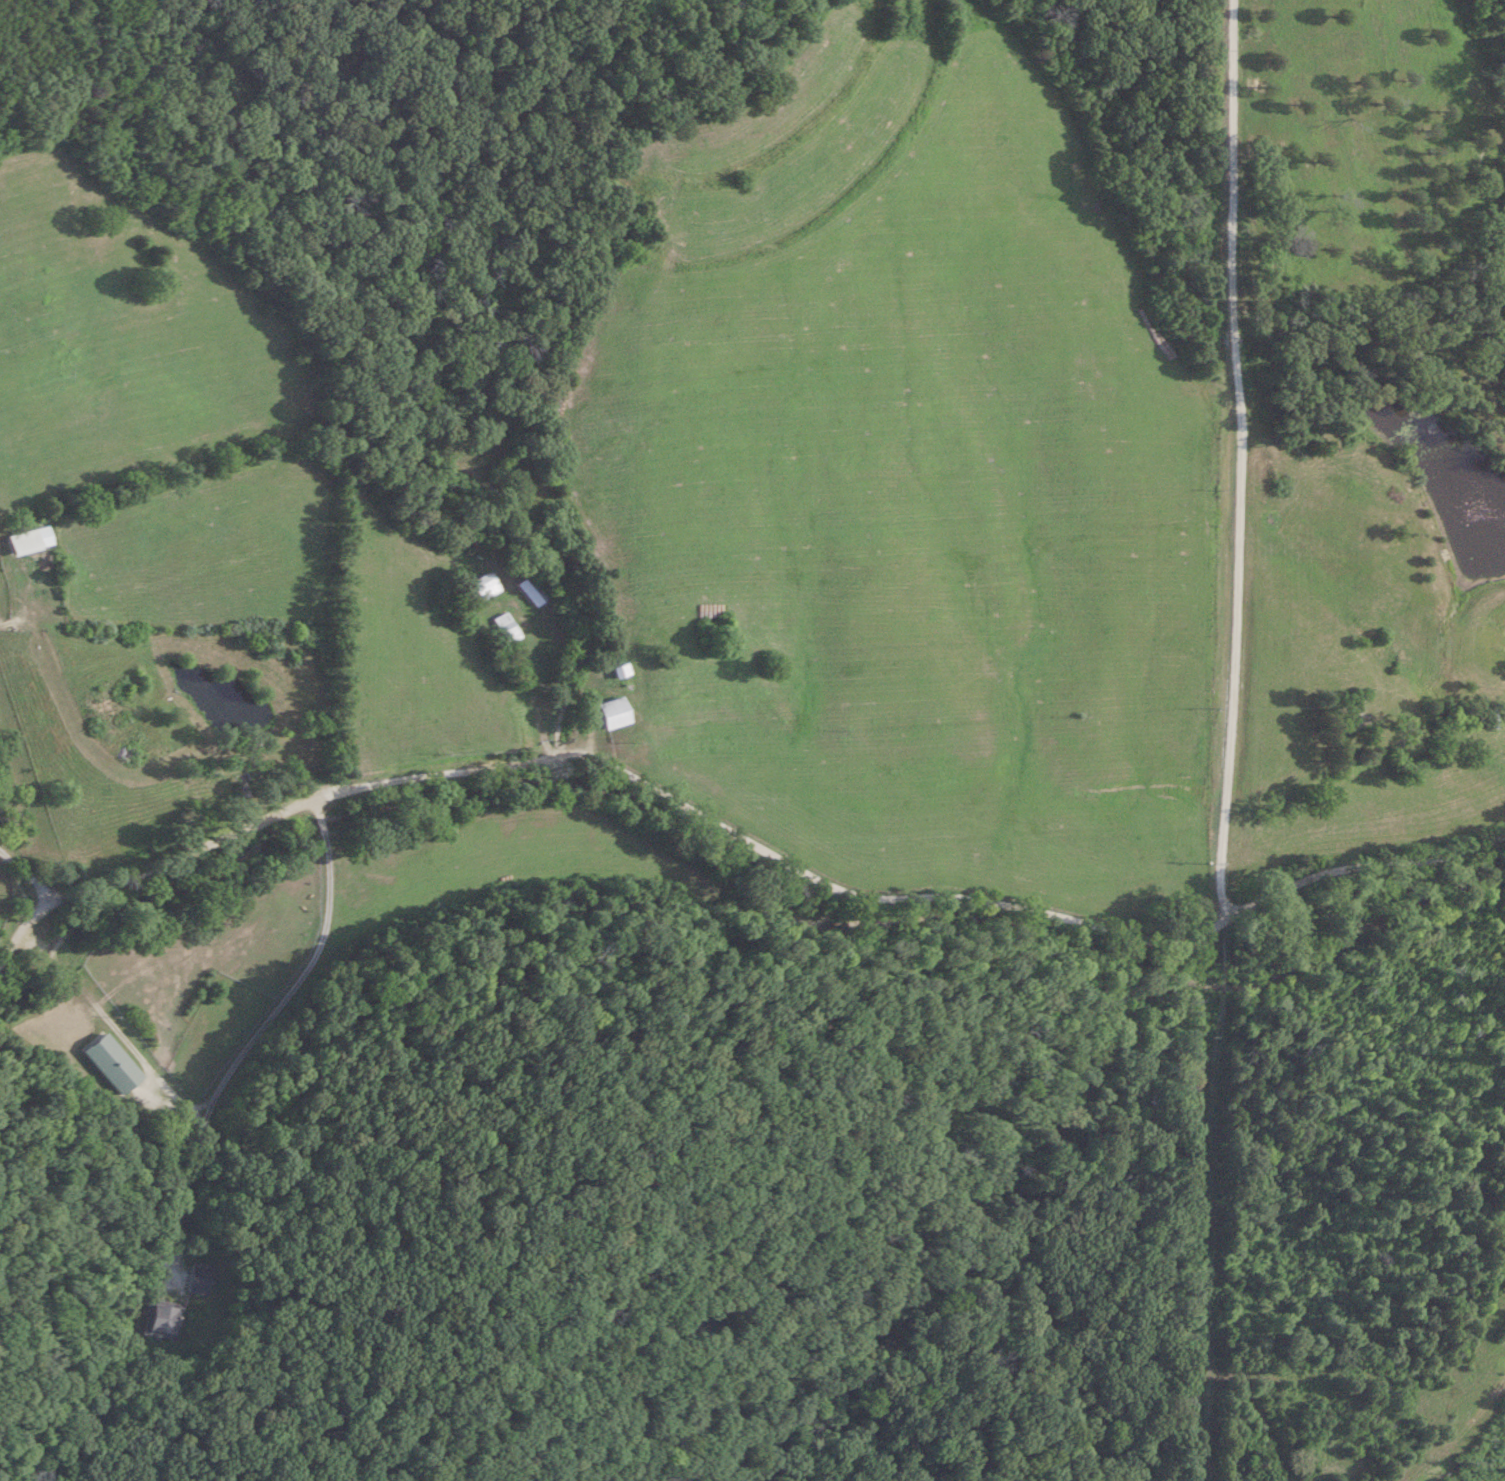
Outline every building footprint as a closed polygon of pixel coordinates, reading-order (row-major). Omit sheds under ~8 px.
[(44,549),(39,529),(11,535),(16,556),(44,549)] [(476,581),(488,600),(506,589),(494,570),(476,581)] [(522,582),(537,606),(550,598),(535,574),(522,582)] [(524,637),(511,611),(498,617),(511,643),(524,637)] [(605,729),(632,721),(625,696),(598,704),(605,729)] [(85,1052),(125,1096),(147,1076),(107,1032),(85,1052)] [(218,1266),(197,1262),(191,1291),(212,1295),(218,1266)] [(146,1334),(181,1339),(186,1303),(151,1298),(146,1334)]
